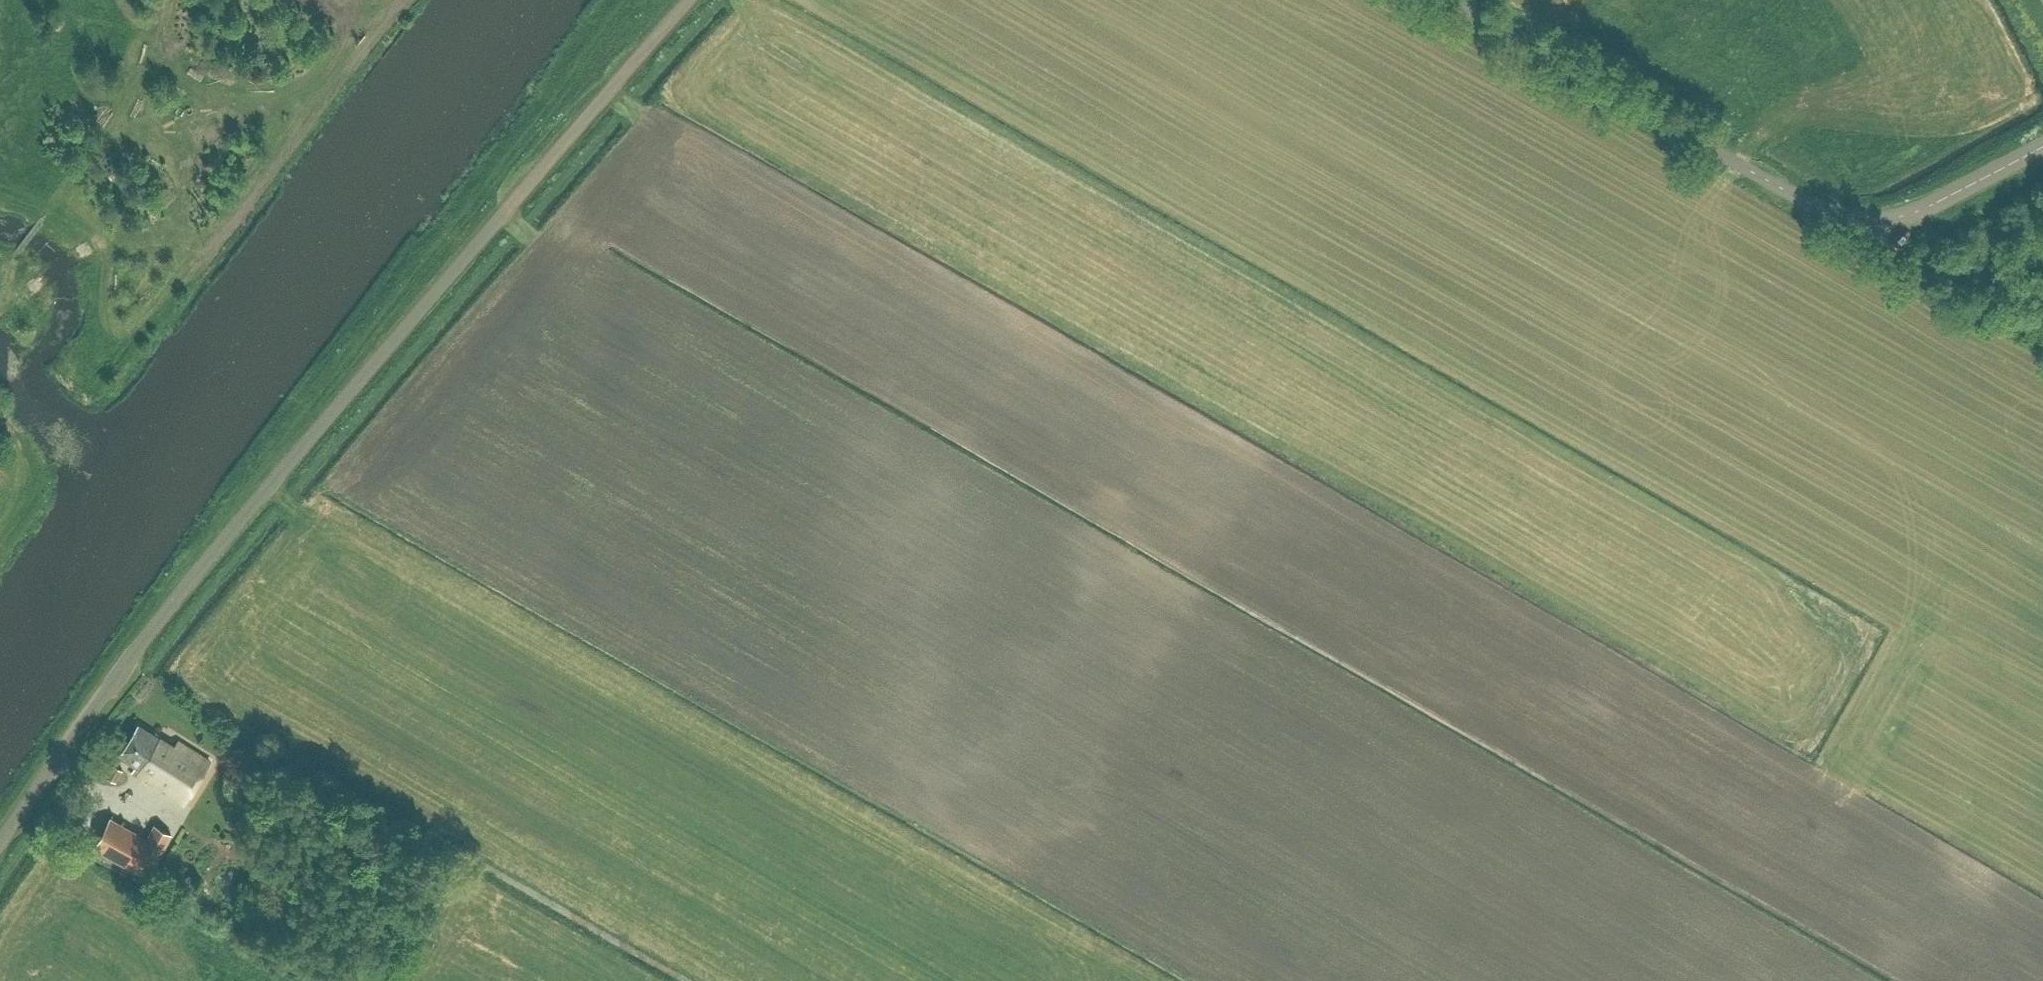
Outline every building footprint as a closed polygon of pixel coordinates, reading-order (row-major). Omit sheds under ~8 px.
[(175,746),(139,723),(120,754),(136,764),(132,770),(144,778),(154,772),(170,781),(169,793),(178,799),(178,798),(185,802),(211,760),(178,740),(175,746)] [(116,781),(123,769),(113,763),(107,775),(116,781)] [(155,824),(147,838),(109,817),(93,846),(136,871),(137,868),(148,873),(171,833),(155,824)]
